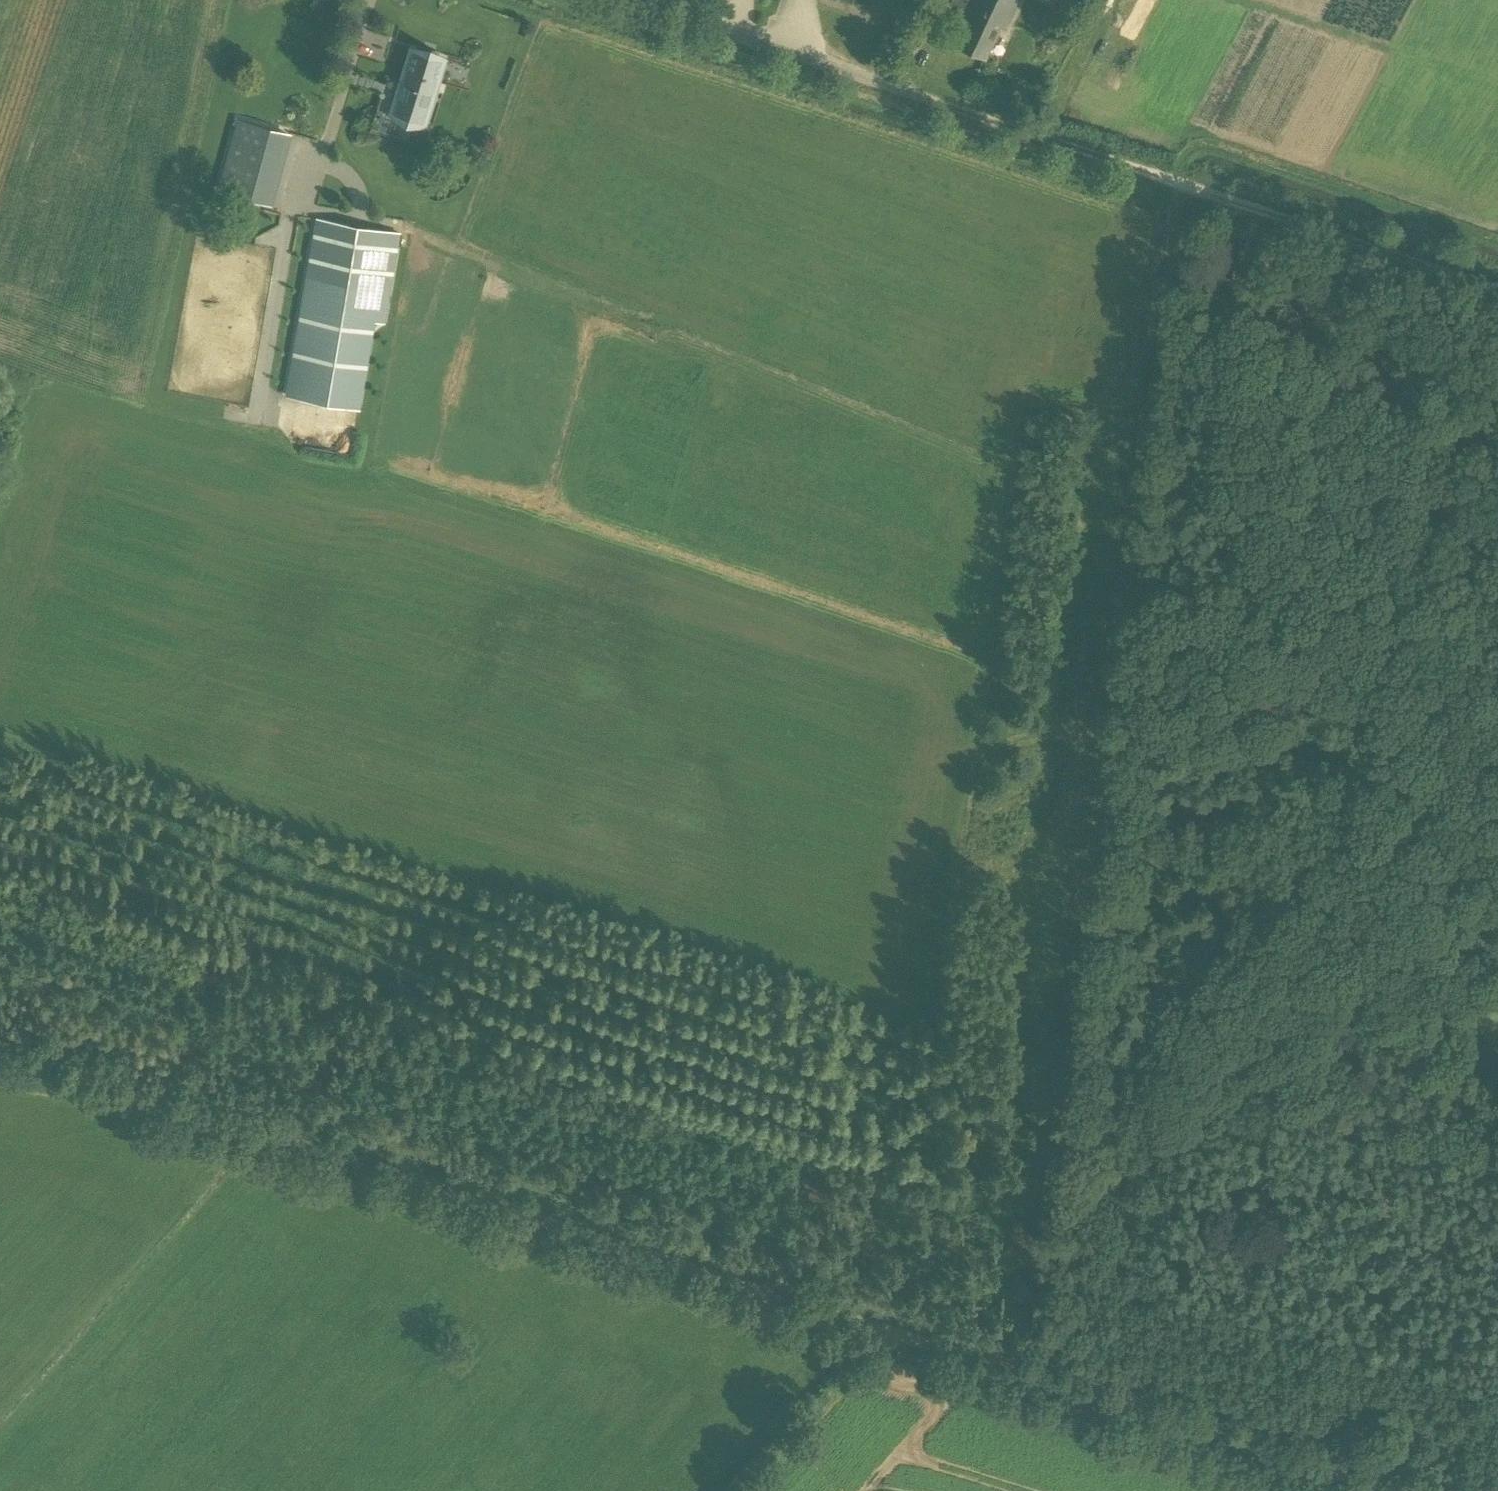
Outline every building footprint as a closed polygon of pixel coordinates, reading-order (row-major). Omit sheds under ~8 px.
[(963,8),(967,10),(953,40),(985,56),(999,26),(1004,28),(1017,0),(966,0),(963,8)] [(443,58),(411,49),(403,80),(386,76),(378,108),(426,121),(435,89),(434,89),(443,58)] [(258,234),(285,132),(238,120),(211,222),(258,234)] [(384,320),(399,232),(317,219),(288,395),(359,407),(374,318),(384,320)]
